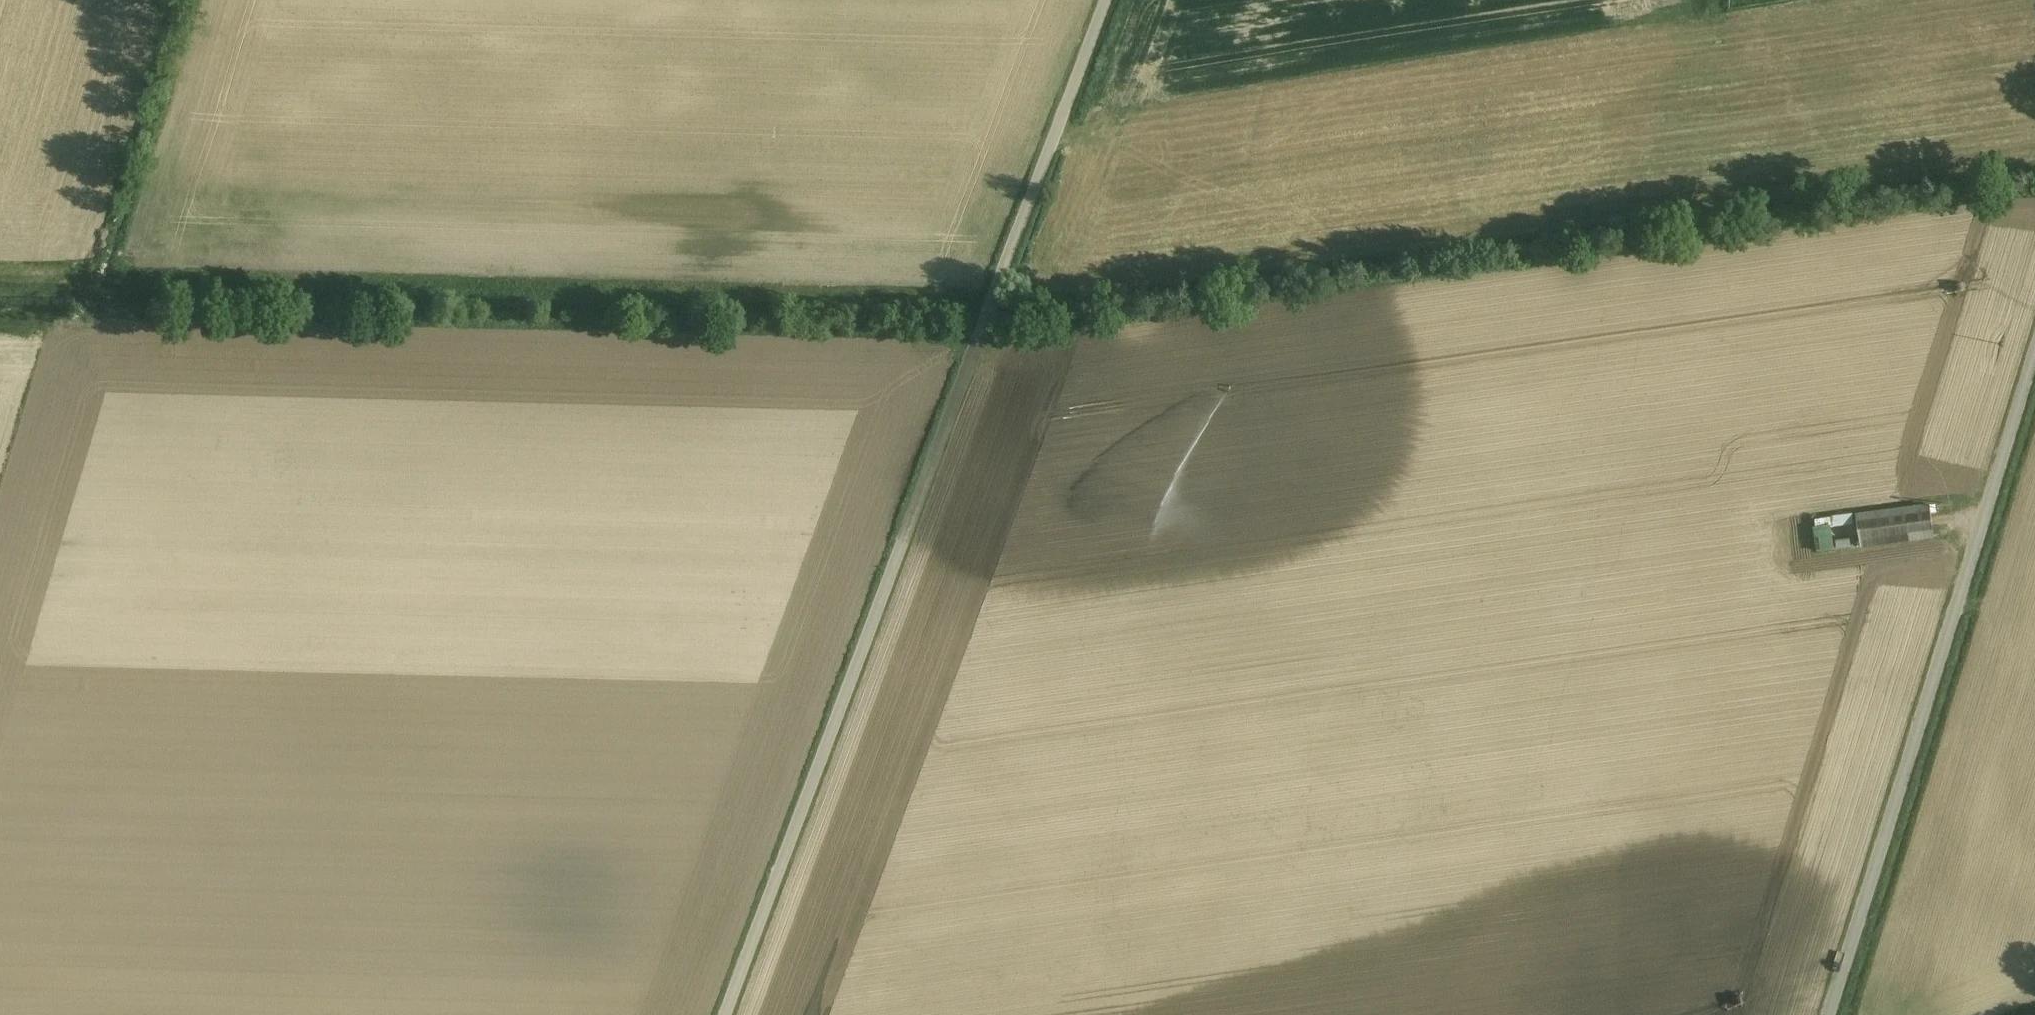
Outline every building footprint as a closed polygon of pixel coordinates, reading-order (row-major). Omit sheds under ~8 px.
[(1930,507),(1857,517),(1861,547),(1934,537),(1930,507)]
